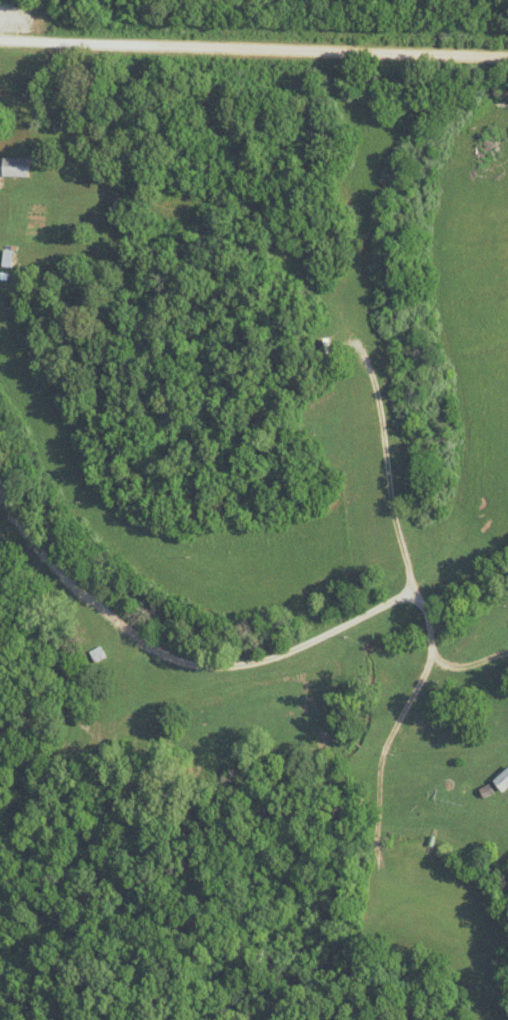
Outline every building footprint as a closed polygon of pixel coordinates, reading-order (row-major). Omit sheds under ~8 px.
[(0,176),(27,176),(27,157),(0,157),(0,176)] [(319,338),(319,355),(330,355),(330,338),(319,338)] [(107,657),(101,644),(88,650),(95,663),(107,657)] [(499,791),(507,785),(507,767),(491,778),(499,791)]
